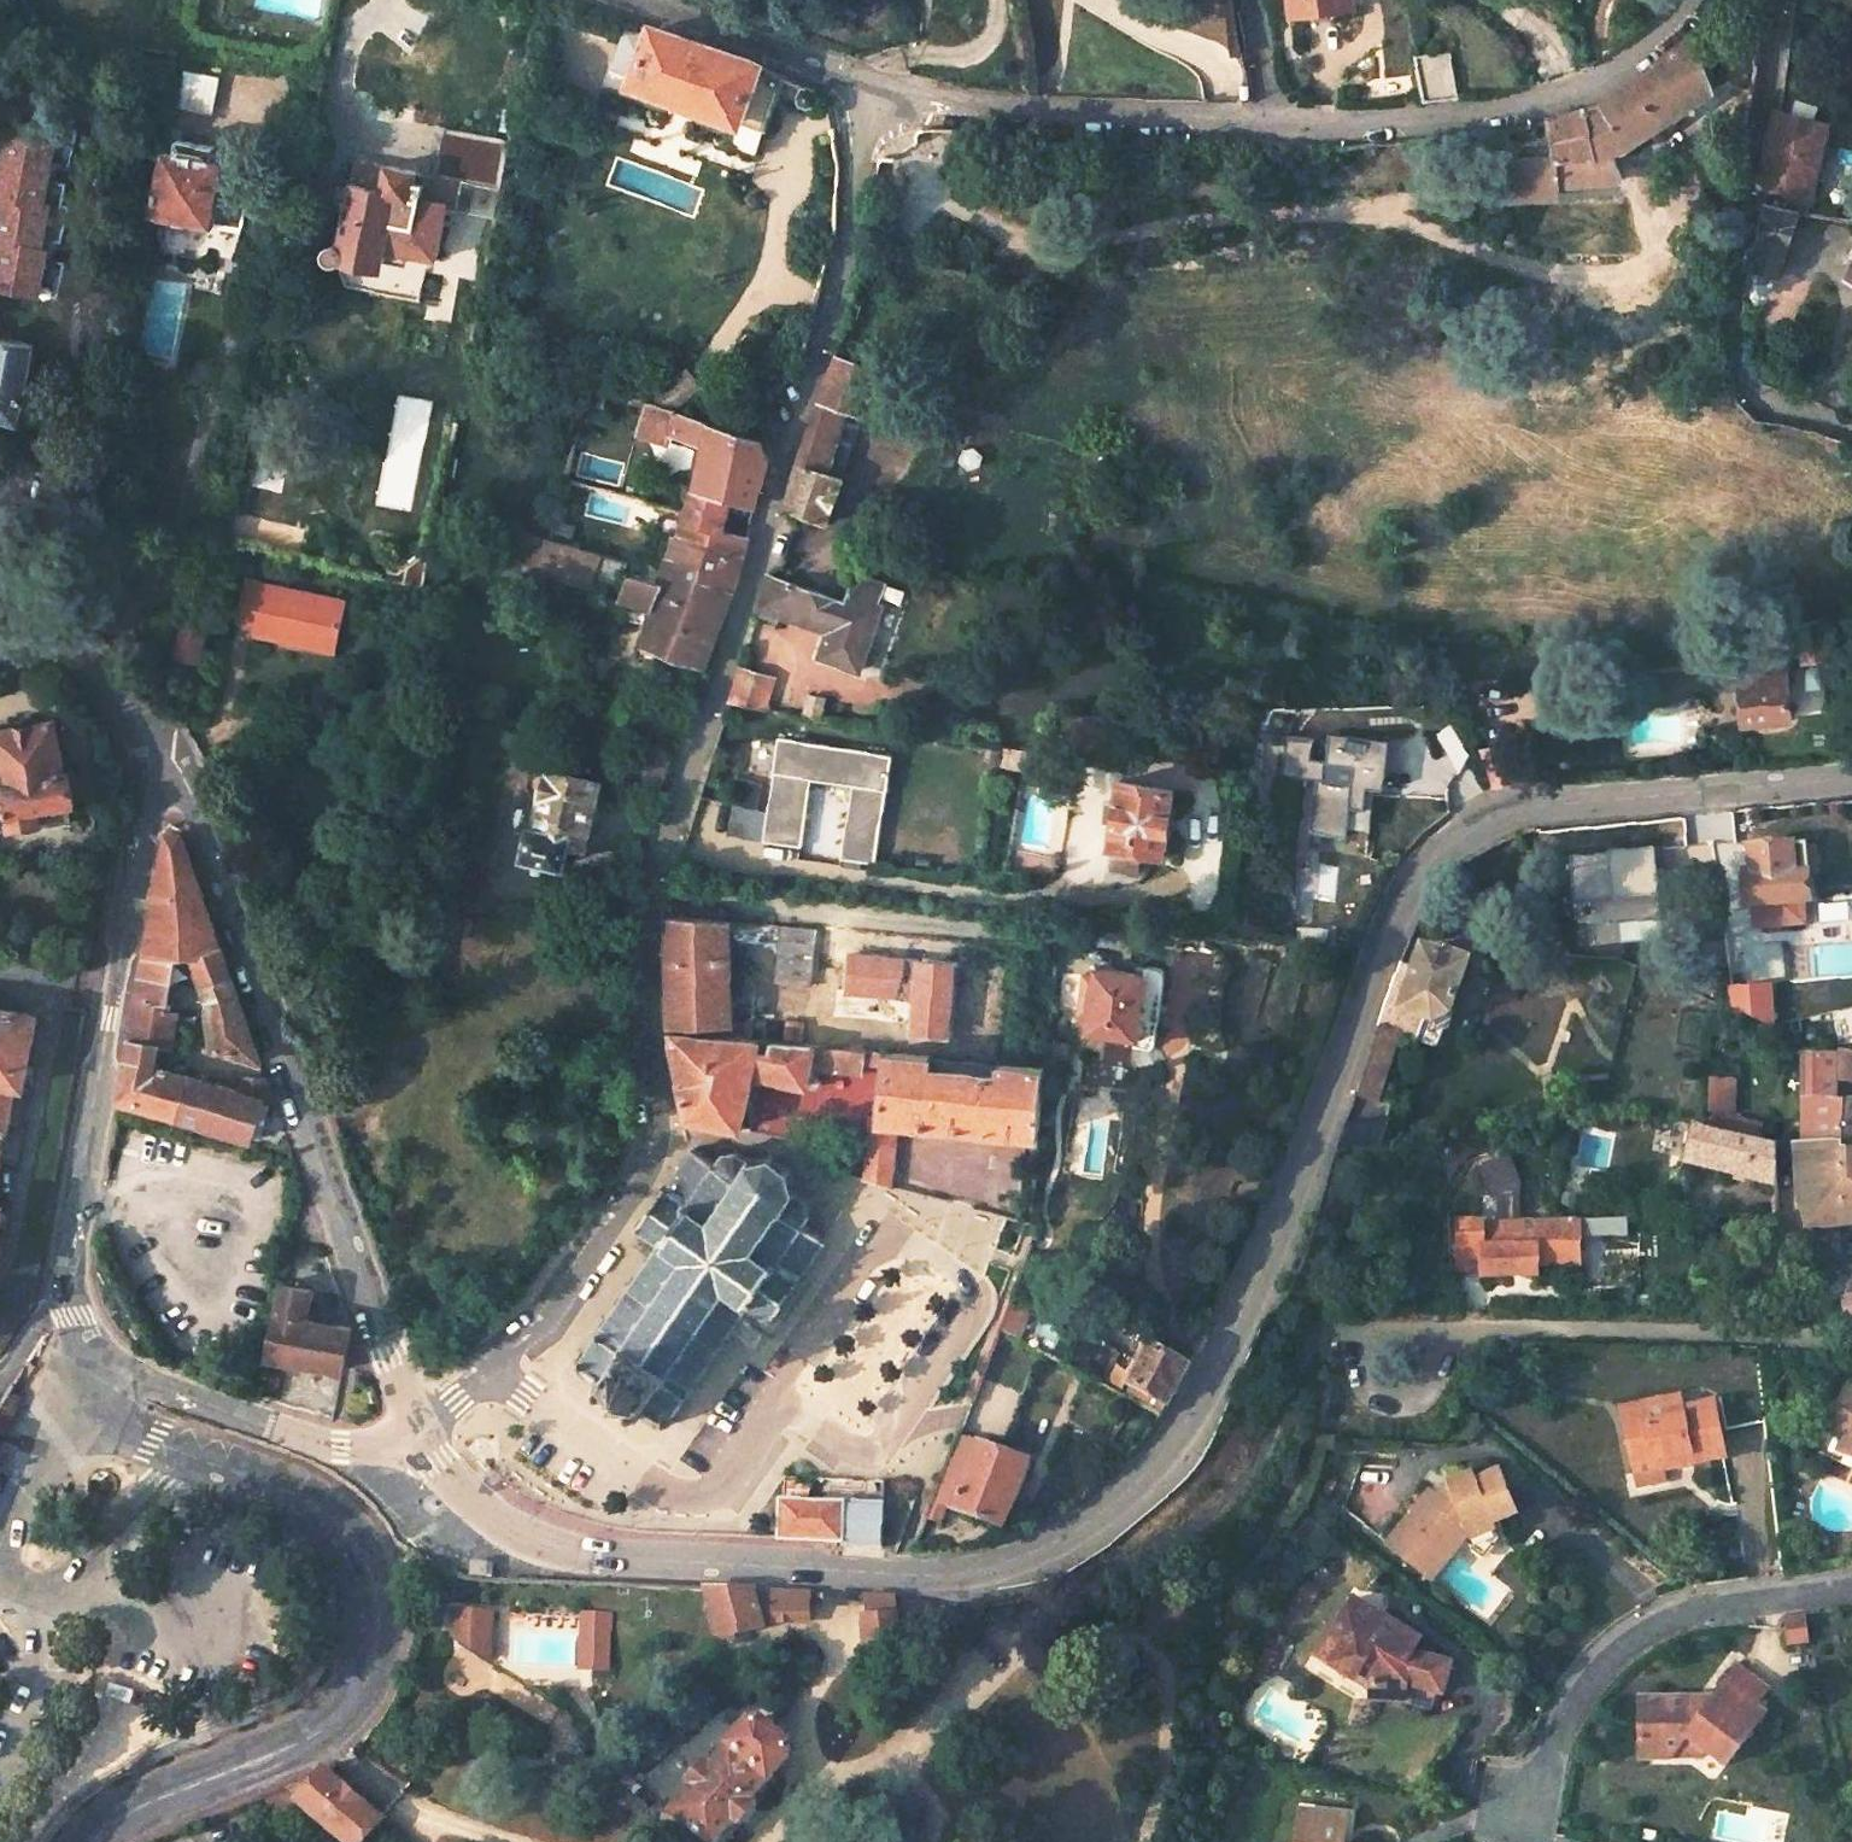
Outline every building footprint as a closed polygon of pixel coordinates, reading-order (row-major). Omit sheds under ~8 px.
[(1287,14),(1351,5),(1350,0),(1285,0),(1287,14)] [(698,45),(650,29),(631,80),(762,130),(775,93),(806,104),(811,89),(756,64),(698,45)] [(1695,42),(1687,35),(1677,42),(1597,101),(1547,116),(1551,154),(1510,159),(1514,196),(1552,192),(1554,185),(1617,178),(1618,174),(1617,170),(1609,150),(1622,148),(1708,90),(1700,47),(1695,42)] [(1411,53),(1420,100),(1456,97),(1444,47),(1411,53)] [(210,110),(220,80),(188,70),(179,99),(210,110)] [(1776,108),(1773,107),(1755,179),(1760,187),(1810,195),(1812,192),(1827,123),(1776,108)] [(169,108),(146,216),(208,229),(210,218),(238,223),(242,204),(248,205),(253,203),(256,199),(256,194),(254,189),(251,187),(246,186),(248,175),(219,170),(221,161),(207,158),(209,146),(177,139),(183,111),(169,108)] [(355,154),(337,239),(333,239),(329,241),(326,245),(327,250),(329,254),(334,256),(338,256),(342,253),(344,249),(380,257),(383,245),(431,256),(444,204),(454,207),(460,177),(355,154)] [(1744,258),(1774,262),(1797,210),(1763,204),(1757,242),(1745,249),(1744,258)] [(15,416),(30,345),(0,338),(0,413),(15,416)] [(783,507),(821,521),(837,478),(818,472),(841,406),(860,413),(876,369),(833,354),(783,507)] [(666,655),(702,663),(722,614),(729,589),(734,571),(739,553),(743,538),(744,534),(718,527),(721,513),(726,495),(753,504),(759,480),(764,465),(757,440),(672,408),(696,385),(682,367),(645,398),(642,397),(632,428),(667,439),(669,430),(700,441),(689,484),(682,510),(677,532),(673,531),(667,553),(663,570),(649,561),(645,574),(633,572),(621,600),(627,602),(624,612),(644,618),(639,642),(654,646),(653,649),(666,655)] [(860,413),(841,406),(818,472),(837,478),(860,413)] [(629,493),(673,507),(678,488),(634,474),(629,493)] [(753,504),(726,495),(721,513),(748,520),(753,504)] [(538,561),(571,569),(569,578),(589,583),(597,551),(545,536),(538,561)] [(629,560),(597,551),(589,583),(613,589),(629,560)] [(343,597),(247,572),(236,613),(254,617),(252,627),(293,637),(295,628),(333,638),(343,597)] [(820,658),(859,671),(881,610),(874,608),(882,586),(849,574),(842,600),(764,573),(754,606),(829,633),(820,658)] [(205,622),(178,615),(169,657),(196,662),(205,622)] [(1793,624),(1799,661),(1829,656),(1822,616),(1793,624)] [(333,638),(295,628),(293,637),(330,646),(333,638)] [(1424,640),(1400,639),(1410,658),(1423,659),(1424,640)] [(1740,725),(1789,720),(1782,655),(1723,662),(1726,688),(1736,687),(1740,725)] [(728,702),(745,705),(754,677),(734,670),(723,702),(728,702)] [(771,682),(754,677),(745,705),(763,708),(771,682)] [(801,712),(809,713),(812,696),(804,694),(801,712)] [(820,698),(812,696),(809,713),(816,714),(820,698)] [(1054,716),(1047,752),(1121,762),(1129,715),(1054,716)] [(7,826),(37,820),(35,808),(65,802),(72,801),(67,768),(63,770),(52,718),(0,728),(0,789),(7,826)] [(833,855),(872,862),(890,754),(774,735),(757,837),(793,843),(800,799),(841,807),(833,855)] [(1370,790),(1376,791),(1382,741),(1329,735),(1325,765),(1352,769),(1350,786),(1315,782),(1308,834),(1344,839),(1346,825),(1348,810),(1362,812),(1364,789),(1370,790)] [(1017,769),(1043,773),(1047,754),(1020,750),(990,746),(987,765),(1017,769)] [(1489,786),(1511,783),(1508,753),(1479,755),(1479,762),(1487,761),(1489,786)] [(523,853),(562,863),(568,840),(581,844),(584,836),(596,781),(548,770),(547,773),(537,770),(528,774),(524,788),(529,796),(540,798),(533,827),(529,828),(523,853)] [(1107,847),(1161,857),(1172,791),(1118,782),(1107,847)] [(1348,810),(1346,825),(1365,828),(1370,790),(1364,789),(1362,812),(1348,810)] [(65,802),(35,808),(37,820),(38,825),(67,819),(65,802)] [(235,998),(226,974),(196,886),(178,833),(163,834),(150,907),(138,976),(122,1066),(116,1099),(245,1138),(251,1117),(257,1096),(270,1100),(262,1077),(241,1075),(237,1091),(151,1065),(157,1044),(167,1046),(173,1042),(172,1037),(179,1011),(168,1007),(169,982),(171,956),(187,954),(200,985),(210,1008),(211,1046),(256,1060),(235,998)] [(793,843),(757,837),(752,862),(789,868),(793,843)] [(1745,911),(1808,904),(1805,875),(1808,875),(1806,846),(1806,843),(1750,850),(1751,868),(1752,880),(1742,880),(1745,911)] [(1806,846),(1808,875),(1817,874),(1815,846),(1806,846)] [(1741,870),(1742,880),(1752,880),(1751,868),(1741,870)] [(686,1116),(738,1128),(750,1074),(804,1085),(807,1067),(811,1044),(797,1042),(800,1022),(783,1020),(779,1040),(764,1039),(751,1037),(731,1035),(731,1017),(729,929),(758,932),(758,921),(667,912),(669,978),(671,1029),(671,1035),(678,1075),(686,1116)] [(790,924),(775,980),(812,984),(825,928),(790,924)] [(1354,1092),(1375,1101),(1399,1037),(1438,1051),(1445,1030),(1468,972),(1424,955),(1416,977),(1398,969),(1393,981),(1384,1005),(1379,1018),(1354,1092)] [(1133,1039),(1133,1046),(1144,1049),(1152,1043),(1162,979),(1157,970),(1144,967),(1143,976),(1093,968),(1092,976),(1080,975),(1075,998),(1089,1000),(1085,1019),(1083,1032),(1133,1039)] [(1731,1012),(1770,1030),(1767,989),(1729,992),(1731,1012)] [(1085,1019),(1089,1000),(1075,998),(1072,1016),(1085,1019)] [(0,1010),(0,1144),(11,1084),(20,1085),(32,1016),(0,1010)] [(731,1017),(731,1035),(751,1037),(751,1019),(731,1017)] [(764,1039),(779,1040),(783,1020),(767,1018),(764,1039)] [(861,1049),(811,1044),(807,1067),(858,1073),(861,1049)] [(883,1051),(878,1118),(864,1116),(860,1179),(888,1186),(893,1121),(1036,1138),(1043,1068),(883,1051)] [(1803,1057),(1803,1143),(1793,1144),(1797,1189),(1799,1200),(1805,1230),(1836,1228),(1851,1227),(1851,1058),(1831,1059),(1831,1056),(1803,1057)] [(1709,1077),(1709,1113),(1735,1113),(1735,1077),(1709,1077)] [(1687,1149),(1693,1129),(1683,1127),(1678,1147),(1687,1149)] [(1687,1149),(1684,1163),(1773,1186),(1773,1147),(1693,1129),(1687,1149)] [(576,1352),(571,1359),(574,1361),(572,1363),(578,1367),(580,1365),(596,1376),(593,1378),(595,1379),(593,1383),(597,1386),(599,1382),(601,1384),(603,1381),(639,1406),(637,1409),(639,1411),(637,1414),(641,1416),(643,1412),(645,1414),(648,1410),(661,1420),(658,1423),(663,1427),(667,1423),(672,1426),(676,1419),(672,1416),(687,1393),(691,1396),(695,1391),(693,1389),(697,1384),(694,1382),(705,1364),(709,1366),(712,1361),(709,1358),(719,1344),(723,1346),(726,1341),(723,1338),(733,1323),(737,1325),(741,1318),(739,1317),(751,1300),(768,1312),(766,1316),(771,1319),(773,1315),(776,1317),(779,1313),(775,1310),(794,1282),(796,1284),(800,1278),(798,1277),(823,1239),(822,1235),(802,1221),(809,1213),(805,1200),(792,1192),(794,1188),(790,1186),(786,1171),(790,1168),(788,1163),(784,1166),(773,1158),(773,1152),(768,1152),(768,1156),(751,1159),(747,1155),(744,1159),(733,1150),(720,1153),(714,1162),(695,1148),(689,1149),(663,1187),(660,1185),(657,1190),(659,1192),(641,1218),(638,1216),(634,1221),(637,1223),(635,1226),(639,1229),(641,1225),(659,1238),(647,1256),(645,1254),(641,1260),(645,1263),(633,1279),(629,1276),(625,1282),(630,1285),(619,1299),(616,1297),(611,1302),(615,1305),(604,1321),(601,1319),(598,1324),(597,1323),(592,1328),(596,1331),(580,1355),(576,1352)] [(898,1176),(895,1188),(916,1194),(919,1182),(898,1176)] [(1682,1187),(1680,1218),(1717,1217),(1719,1187),(1682,1187)] [(1568,1220),(1464,1222),(1464,1271),(1488,1270),(1489,1278),(1517,1277),(1518,1271),(1545,1270),(1545,1261),(1546,1253),(1568,1252),(1568,1220)] [(1568,1252),(1546,1253),(1545,1261),(1568,1261),(1568,1252)] [(1851,1329),(1851,1278),(1851,1279),(1840,1299),(1843,1329),(1851,1329)] [(310,1289),(281,1281),(266,1354),(340,1372),(348,1336),(349,1331),(315,1322),(308,1320),(305,1315),(310,1289)] [(997,1328),(1019,1339),(1026,1324),(1003,1311),(997,1328)] [(1136,1386),(1130,1398),(1160,1414),(1172,1392),(1186,1365),(1148,1347),(1129,1382),(1136,1386)] [(1680,1460),(1681,1471),(1729,1461),(1723,1435),(1716,1409),(1683,1414),(1678,1403),(1616,1417),(1631,1468),(1680,1460)] [(1844,1406),(1825,1447),(1843,1456),(1837,1468),(1851,1474),(1851,1409),(1844,1406)] [(954,1443),(925,1521),(938,1525),(946,1508),(1005,1528),(1028,1464),(957,1435),(954,1443)] [(1627,1480),(1681,1471),(1680,1460),(1631,1468),(1627,1480)] [(1491,1471),(1481,1475),(1487,1492),(1497,1489),(1491,1471)] [(1379,1542),(1421,1575),(1453,1535),(1458,1529),(1490,1518),(1505,1513),(1497,1489),(1487,1492),(1481,1475),(1466,1479),(1463,1472),(1446,1478),(1448,1484),(1442,1486),(1437,1482),(1427,1494),(1420,1489),(1379,1542)] [(774,1502),(773,1539),(805,1540),(841,1542),(841,1548),(885,1550),(888,1480),(841,1478),(839,1505),(774,1502)] [(1490,1518),(1458,1529),(1453,1535),(1476,1553),(1489,1536),(1495,1534),(1490,1518)] [(492,1565),(472,1563),(471,1578),(491,1579),(492,1565)] [(807,1594),(704,1589),(717,1639),(763,1625),(762,1617),(807,1618),(807,1594)] [(893,1599),(867,1597),(867,1619),(863,1619),(865,1659),(910,1657),(909,1618),(894,1619),(893,1599)] [(1337,1606),(1365,1626),(1371,1616),(1342,1597),(1337,1606)] [(1359,1696),(1395,1700),(1395,1686),(1431,1695),(1440,1664),(1400,1654),(1409,1641),(1371,1616),(1365,1626),(1337,1606),(1319,1631),(1333,1641),(1324,1655),(1326,1665),(1334,1672),(1346,1668),(1361,1679),(1359,1696)] [(488,1613),(453,1613),(453,1640),(487,1661),(488,1613)] [(612,1615),(581,1614),(580,1669),(610,1670),(612,1615)] [(1801,1614),(1781,1617),(1785,1640),(1805,1637),(1801,1614)] [(1633,1702),(1636,1759),(1669,1758),(1684,1737),(1697,1746),(1724,1766),(1753,1723),(1744,1716),(1750,1706),(1764,1687),(1732,1664),(1698,1712),(1685,1703),(1685,1699),(1633,1702)] [(1744,1716),(1753,1723),(1760,1713),(1750,1706),(1744,1716)] [(669,1813),(705,1841),(719,1841),(733,1823),(738,1827),(754,1804),(751,1801),(773,1773),(770,1772),(787,1750),(787,1739),(760,1717),(748,1719),(732,1740),(729,1738),(713,1757),(709,1754),(683,1786),(687,1789),(669,1813)] [(1684,1737),(1669,1758),(1697,1757),(1697,1746),(1684,1737)] [(287,1792),(300,1803),(347,1841),(361,1841),(379,1822),(324,1776),(287,1792)] [(300,1803),(287,1792),(264,1803),(271,1817),(300,1803)] [(1302,1816),(1298,1841),(1346,1841),(1349,1823),(1302,1816)]
